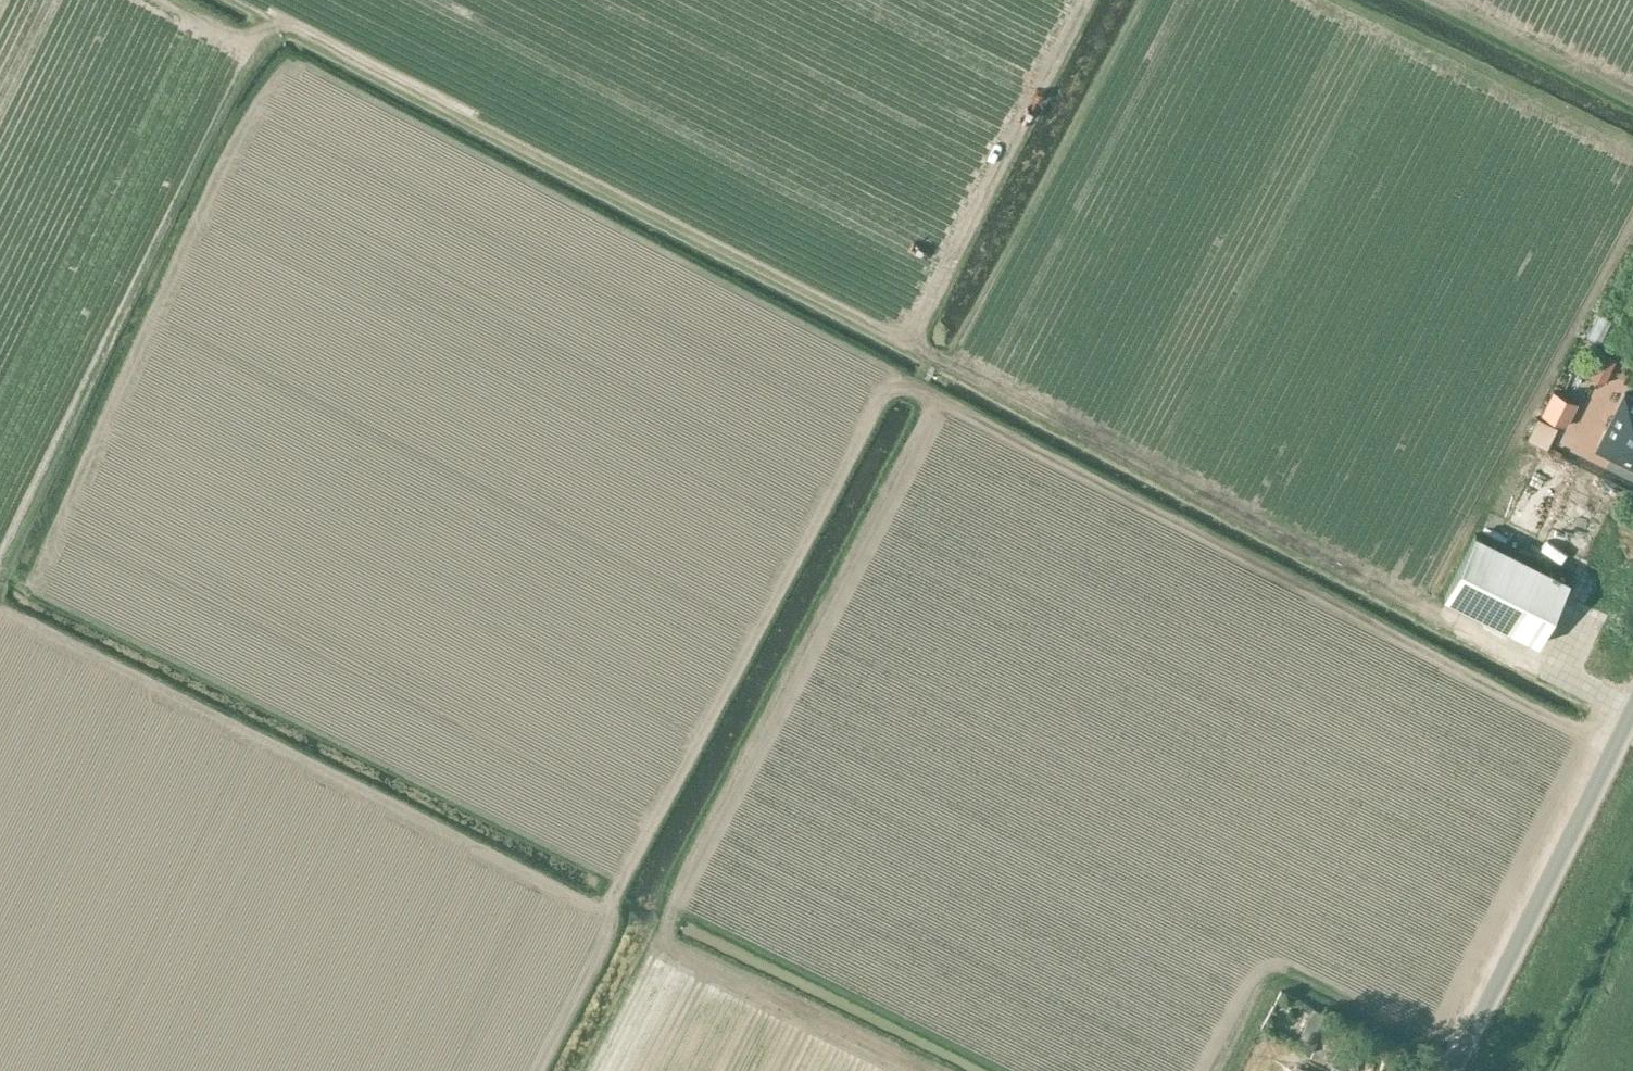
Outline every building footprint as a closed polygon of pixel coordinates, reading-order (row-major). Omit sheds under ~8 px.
[(1595,346),(1583,371),(1605,382),(1617,357),(1603,350),(1595,346)] [(1595,448),(1632,466),(1632,394),(1624,390),(1595,448)] [(1537,535),(1571,465),(1523,442),(1489,511),(1537,535)] [(1476,532),(1444,596),(1538,642),(1570,578),(1476,532)] [(1314,1006),(1294,1045),(1311,1053),(1330,1015),(1314,1006)]
